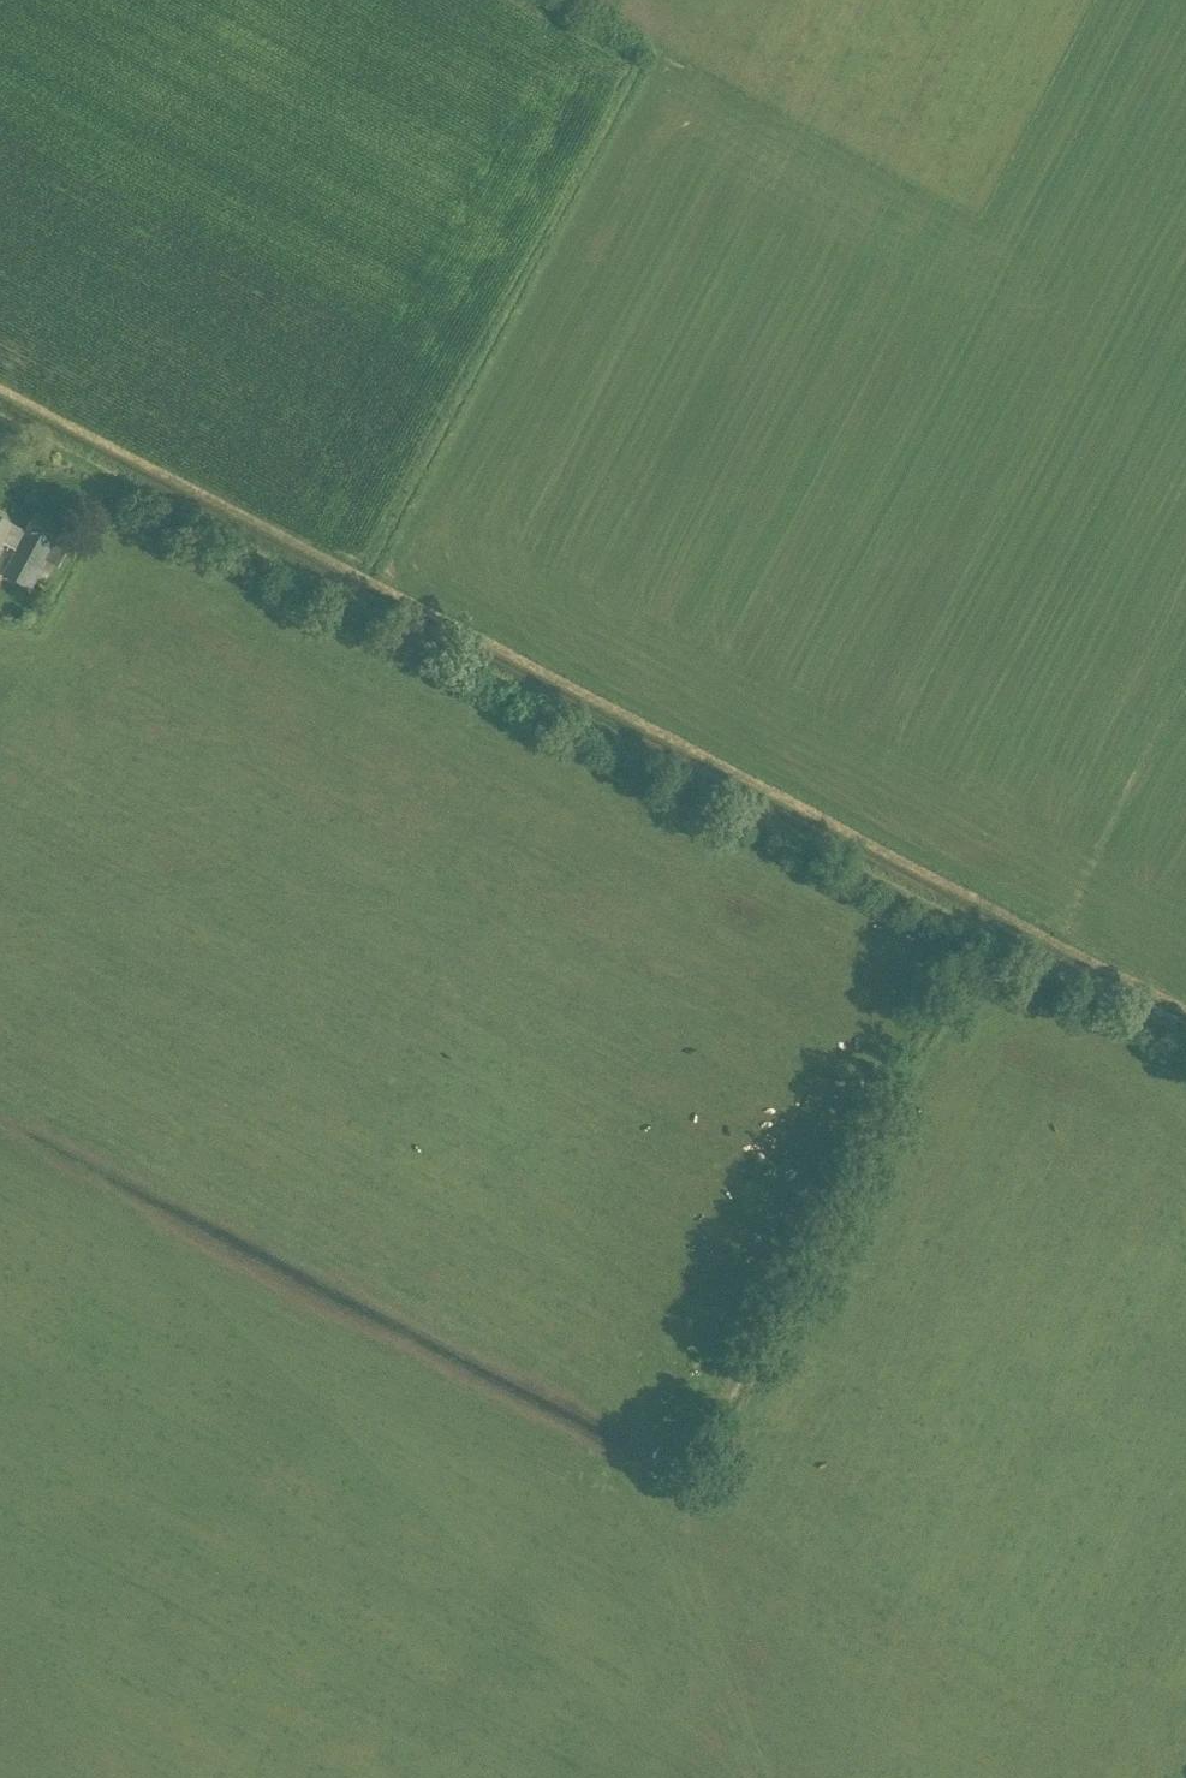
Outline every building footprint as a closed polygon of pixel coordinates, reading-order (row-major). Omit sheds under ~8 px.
[(13,526),(13,525),(0,519),(0,553),(4,545),(17,552),(4,577),(31,591),(47,562),(58,568),(66,553),(55,547),(63,531),(36,516),(27,534),(13,526)]
